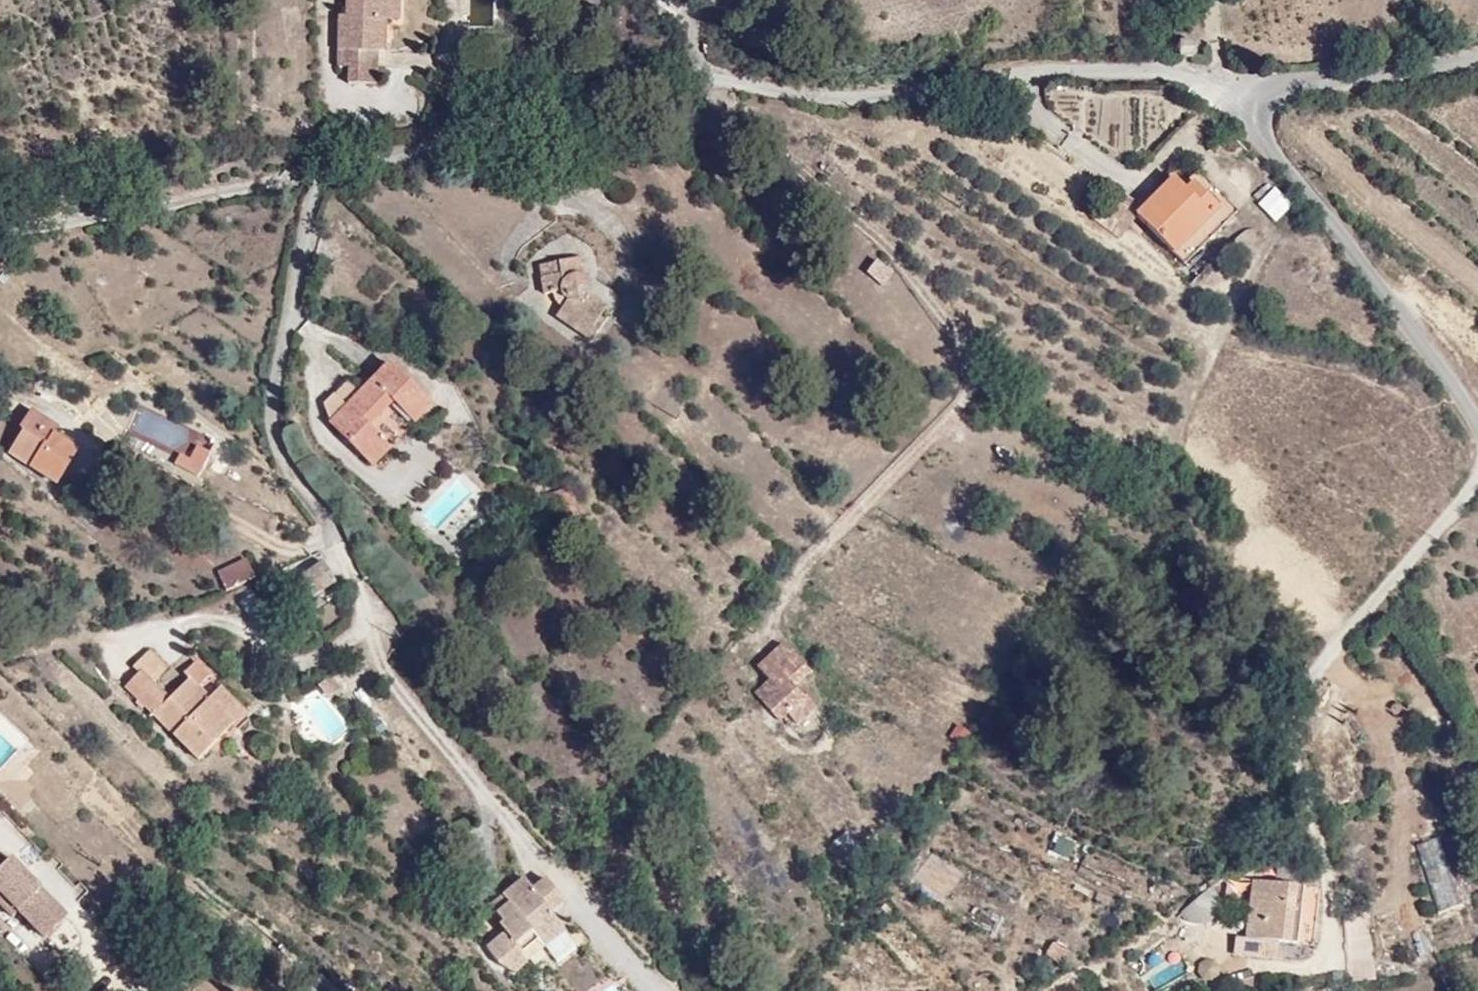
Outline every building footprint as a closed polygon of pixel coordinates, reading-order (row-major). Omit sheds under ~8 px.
[(387,0),(340,0),(340,18),(331,17),(331,73),(346,85),(374,85),(374,56),(383,56),(382,23),(387,23),(387,0)] [(401,0),(387,0),(387,23),(401,23),(401,0)] [(1220,204),(1193,178),(1186,186),(1166,168),(1137,203),(1190,237),(1220,204)] [(1240,206),(1201,169),(1193,178),(1220,204),(1190,237),(1204,247),(1240,206)] [(1255,203),(1274,223),(1291,206),(1272,187),(1255,203)] [(1190,237),(1137,203),(1132,211),(1178,251),(1190,237)] [(1191,262),(1204,247),(1190,237),(1178,251),(1191,262)] [(590,285),(585,283),(582,266),(561,270),(563,282),(543,285),(545,300),(554,299),(562,297),(562,300),(563,301),(566,304),(569,306),(564,314),(558,323),(594,347),(607,328),(600,324),(608,312),(615,317),(623,304),(598,287),(593,289),(590,285)] [(881,289),(892,279),(878,266),(868,278),(881,289)] [(541,273),(543,285),(563,282),(561,270),(541,273)] [(558,307),(564,314),(569,306),(566,304),(563,301),(562,300),(562,297),(554,299),(558,307)] [(607,328),(615,317),(608,312),(600,324),(607,328)] [(331,432),(373,476),(391,458),(370,436),(396,412),(415,431),(433,414),(393,372),(362,402),(338,425),(331,432)] [(338,425),(362,402),(350,390),(327,413),(338,425)] [(60,435),(30,417),(19,435),(31,443),(25,452),(39,460),(30,475),(58,492),(78,458),(55,443),(60,435)] [(198,476),(209,454),(196,447),(189,461),(179,455),(174,464),(198,476)] [(339,586),(326,565),(311,573),(324,595),(339,586)] [(223,577),(228,595),(256,587),(251,569),(223,577)] [(324,595),(311,573),(292,584),(305,606),(324,595)] [(787,681),(801,667),(774,638),(743,664),(771,697),(784,712),(793,723),(813,705),(802,692),(798,694),(787,681)] [(141,680),(152,690),(166,675),(150,659),(133,676),(139,682),(141,680)] [(152,690),(141,680),(139,682),(125,696),(199,771),(237,734),(211,708),(199,696),(210,685),(196,671),(184,683),(190,689),(170,708),(152,690)] [(784,712),(771,697),(756,678),(740,690),(768,725),(784,712)] [(322,694),(329,705),(342,697),(334,686),(322,694)] [(221,697),(211,708),(237,734),(247,723),(221,697)] [(36,936),(60,911),(7,855),(0,861),(0,907),(8,915),(12,911),(36,936)] [(1316,884),(1252,876),(1245,930),(1260,932),(1310,938),(1316,884)] [(532,893),(521,881),(501,899),(511,912),(496,924),(503,933),(484,950),(497,969),(516,981),(529,966),(521,956),(537,944),(544,952),(562,936),(566,933),(551,915),(532,893)] [(545,881),(532,893),(551,915),(564,903),(545,881)] [(1202,890),(1180,912),(1195,927),(1217,905),(1202,890)] [(511,912),(501,899),(486,911),(496,924),(511,912)] [(1258,947),(1260,932),(1245,930),(1235,929),(1233,943),(1258,947)] [(575,952),(562,936),(544,952),(556,966),(575,952)] [(1055,966),(1065,951),(1048,940),(1037,953),(1055,966)]
